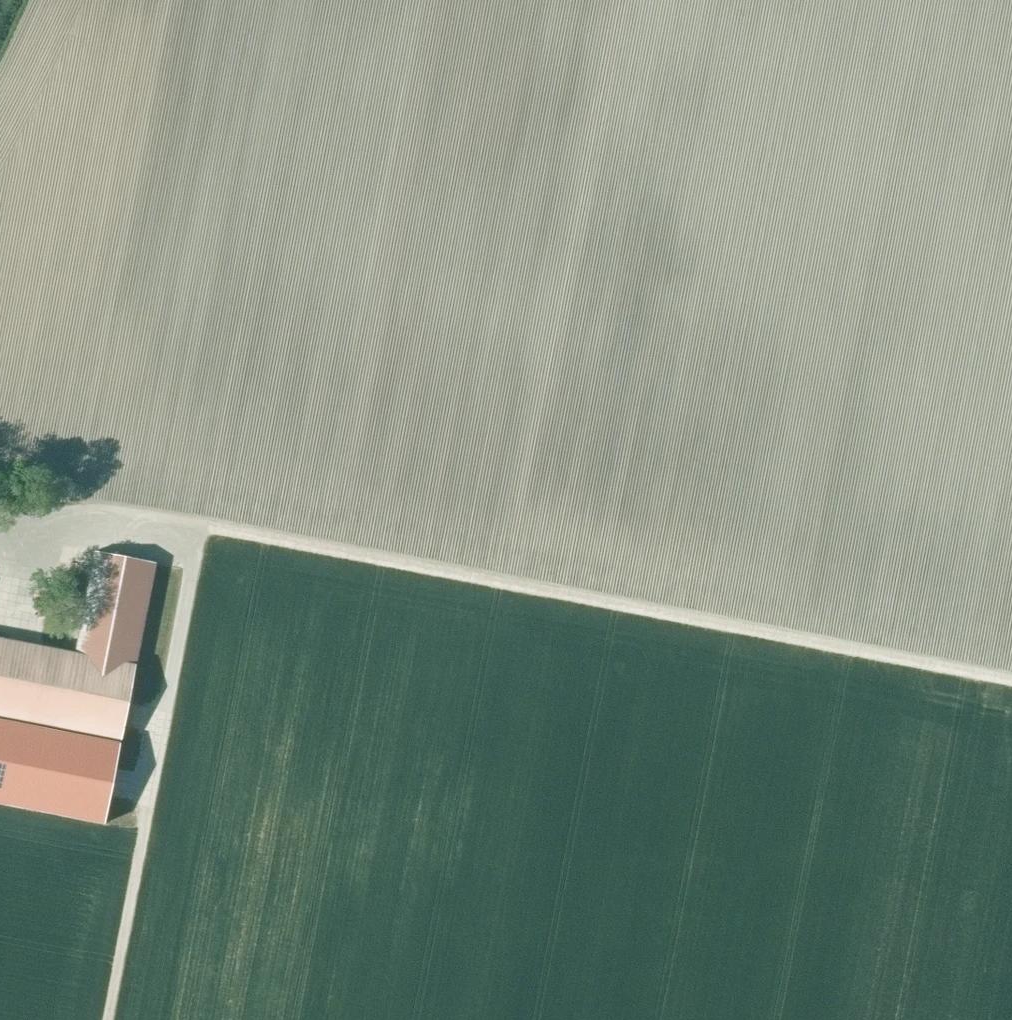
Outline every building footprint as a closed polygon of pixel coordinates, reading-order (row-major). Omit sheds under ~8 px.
[(120,743),(155,565),(93,552),(74,654),(0,639),(0,719),(120,743)] [(119,744),(0,721),(0,804),(103,824),(119,744)]
